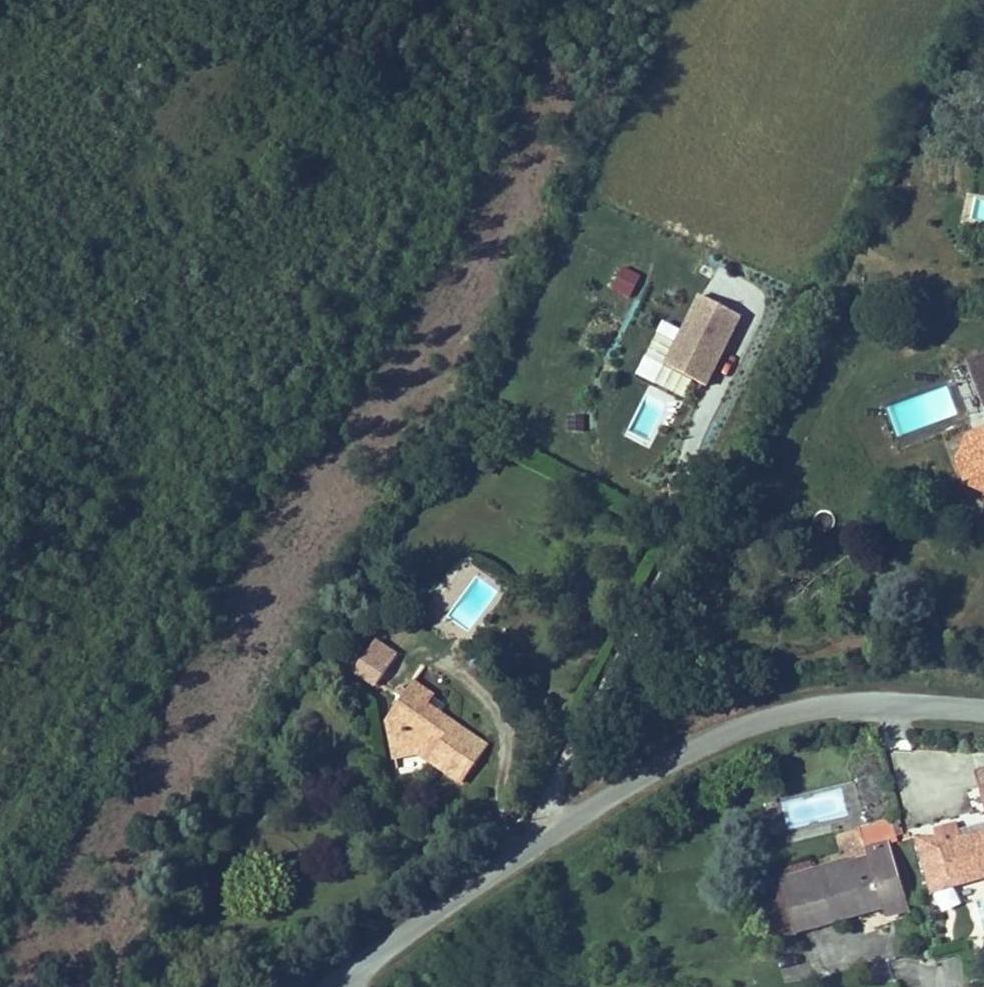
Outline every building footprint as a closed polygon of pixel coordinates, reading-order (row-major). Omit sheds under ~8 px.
[(632,296),(642,272),(622,264),(612,289),(632,296)] [(638,374),(683,395),(692,376),(709,384),(743,311),(699,291),(682,327),(664,318),(638,374)] [(966,493),(983,501),(983,436),(963,443),(951,471),(966,493)] [(374,682),(387,663),(395,653),(374,638),(354,668),(374,682)] [(431,715),(435,708),(422,700),(429,691),(411,679),(400,696),(431,715)] [(486,741),(435,708),(431,715),(400,696),(385,717),(391,752),(416,749),(461,778),(486,741)] [(858,842),(864,862),(873,860),(891,854),(890,850),(901,847),(897,831),(858,842)] [(983,884),(983,840),(937,853),(949,894),(983,884)] [(949,894),(937,853),(932,854),(913,850),(927,900),(949,894)] [(873,919),(897,912),(884,863),(875,866),(873,860),(864,862),(866,869),(861,870),(863,875),(841,881),(838,868),(775,886),(792,942),(873,919)] [(767,949),(792,942),(775,886),(750,893),(767,949)] [(901,923),(897,912),(873,919),(877,930),(901,923)]
